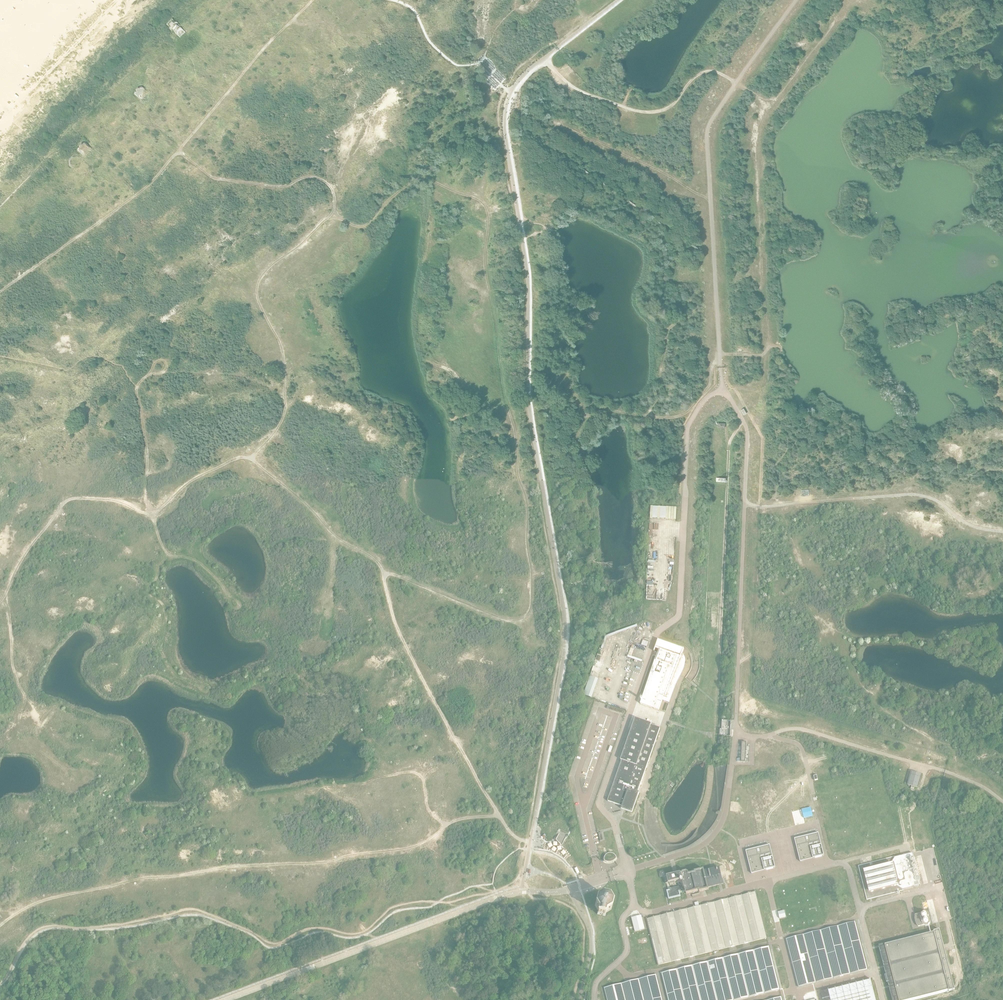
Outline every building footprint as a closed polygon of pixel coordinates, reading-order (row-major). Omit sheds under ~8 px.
[(186,31),(177,22),(175,22),(172,19),(166,24),(170,28),(170,29),(179,39),(186,31)] [(151,68),(148,68),(146,72),(146,75),(148,76),(151,76),(154,72),(153,70),(151,68)] [(269,85),(265,83),(261,89),(266,92),(269,87),(272,86),(271,85),(269,85)] [(135,95),(142,100),(149,93),(143,87),(142,89),(140,89),(138,89),(137,89),(137,90),(137,92),(137,93),(135,95)] [(308,113),(304,113),(304,115),(309,115),(311,117),(311,119),(316,119),(316,114),(312,109),(308,113)] [(77,151),(84,157),(91,149),(85,143),(84,143),(83,143),(82,144),(82,145),(81,144),(80,144),(79,145),(78,146),(78,147),(78,148),(77,149),(77,150),(77,151)] [(72,169),(80,160),(77,157),(72,157),(69,161),(69,166),(72,169)] [(216,194),(213,194),(213,196),(218,196),(219,198),(219,200),(225,200),(225,195),(220,190),(216,194)] [(650,519),(676,520),(677,508),(651,507),(650,519)] [(682,673),(684,669),(685,666),(685,662),(685,661),(685,660),(685,658),(684,656),(683,655),(682,654),(684,649),(683,651),(680,650),(680,649),(680,648),(660,641),(659,641),(657,649),(659,650),(657,657),(640,704),(659,710),(662,700),(669,703),(674,689),(677,683),(679,678),(680,676),(682,673)] [(638,792),(660,728),(651,725),(652,724),(635,718),(621,760),(622,760),(608,801),(622,806),(621,809),(624,810),(632,813),(637,798),(638,795),(639,793),(638,792)] [(745,759),(746,742),(742,742),(741,759),(737,758),(737,762),(747,762),(747,759),(745,759)] [(922,775),(921,775),(922,774),(912,771),(912,772),(911,772),(908,785),(918,788),(922,775)] [(930,779),(923,787),(926,790),(933,782),(930,779)] [(811,807),(802,810),(804,818),(813,816),(811,807)] [(556,838),(556,839),(562,845),(567,835),(560,831),(559,834),(557,837),(556,838)] [(821,845),(820,845),(818,838),(820,837),(818,833),(802,837),(796,839),(795,838),(794,839),(796,843),(798,852),(800,862),(801,861),(801,860),(813,857),(813,858),(824,856),(821,845)] [(775,868),(773,857),(771,857),(770,853),(769,850),(771,849),(770,845),(755,848),(755,849),(754,849),(747,851),(747,850),(746,851),(751,874),(753,873),(752,872),(753,872),(764,869),(764,871),(775,868)] [(617,858),(617,857),(617,856),(616,856),(616,855),(615,854),(614,853),(612,852),(611,852),(610,852),(609,852),(608,852),(607,853),(606,853),(605,854),(604,855),(604,856),(603,856),(603,857),(603,858),(602,859),(602,860),(603,860),(603,862),(604,863),(605,863),(606,864),(607,864),(608,864),(609,864),(610,864),(611,864),(612,863),(613,863),(614,862),(615,862),(616,861),(616,860),(617,859),(617,858)] [(918,876),(918,875),(918,874),(919,873),(918,872),(918,871),(917,870),(916,870),(916,868),(917,868),(917,867),(917,866),(916,865),(916,864),(915,864),(914,862),(915,861),(915,860),(915,859),(915,858),(914,858),(913,857),(912,853),(903,856),(895,858),(895,857),(858,866),(867,900),(903,890),(903,889),(920,885),(920,886),(919,881),(920,880),(920,879),(920,878),(920,877),(919,877),(918,876)] [(686,894),(699,891),(699,892),(709,889),(708,888),(723,884),(719,868),(705,871),(705,870),(704,870),(704,869),(695,872),(695,873),(689,874),(688,873),(687,872),(686,872),(683,872),(683,873),(682,874),(681,874),(680,873),(677,874),(674,875),(673,875),(671,875),(670,874),(668,875),(667,875),(668,876),(667,876),(667,877),(665,877),(664,877),(664,878),(665,878),(666,883),(666,884),(667,884),(668,890),(667,891),(668,899),(669,899),(681,896),(680,893),(686,892),(686,894)] [(737,897),(665,914),(647,919),(658,965),(714,951),(714,952),(719,951),(719,950),(767,938),(756,892),(737,897)] [(611,910),(613,903),(609,897),(603,895),(596,899),(595,905),(598,911),(597,914),(605,916),(606,913),(611,910)] [(929,918),(928,917),(929,916),(929,915),(928,914),(927,912),(926,912),(925,911),(924,911),(923,912),(921,912),(921,914),(915,915),(915,917),(915,919),(916,922),(916,924),(918,926),(922,925),(924,925),(925,926),(926,926),(927,925),(929,925),(930,924),(930,923),(930,921),(930,920),(929,919),(929,918)] [(641,916),(632,918),(635,931),(645,929),(641,916)] [(868,969),(862,944),(856,921),(786,939),(798,987),(840,976),(868,969)] [(938,930),(879,945),(879,947),(884,966),(884,965),(885,967),(884,967),(889,986),(889,985),(890,987),(889,987),(892,999),(914,999),(955,990),(940,930),(938,930)] [(661,973),(668,999),(738,999),(780,990),(774,967),(769,946),(661,973)] [(632,981),(604,988),(607,999),(663,999),(656,974),(632,981)] [(870,979),(870,980),(822,992),(822,991),(821,992),(823,999),(876,999),(870,979)]
